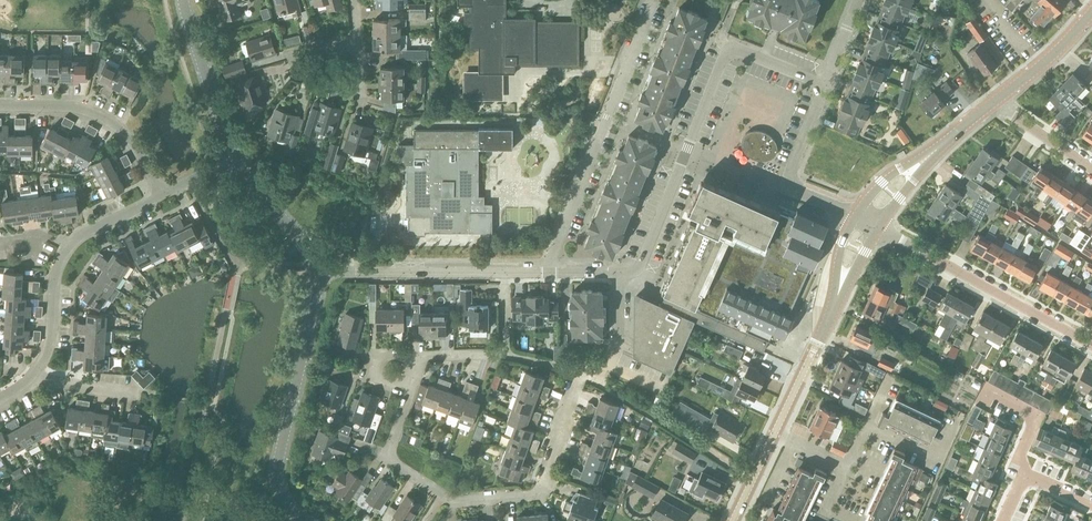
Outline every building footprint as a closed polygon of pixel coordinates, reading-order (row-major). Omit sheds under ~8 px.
[(224,20),(241,14),(239,6),(250,2),(250,0),(217,0),(224,20)] [(301,13),(298,0),(276,0),(279,12),(292,8),(294,15),(301,13)] [(315,5),(326,2),(329,10),(343,6),(341,0),(314,0),(315,5)] [(577,46),(577,23),(533,23),(533,20),(506,20),(506,0),(458,0),(458,6),(469,6),(469,12),(464,12),(464,26),(469,26),(469,50),(479,50),(479,73),(466,73),(466,98),(502,98),(502,74),(515,74),(515,64),(577,64),(577,46)] [(805,38),(809,26),(811,27),(816,12),(815,11),(820,0),(752,0),(750,3),(752,3),(747,15),(755,18),(755,19),(763,23),(763,21),(771,24),(772,22),(781,26),(781,28),(790,32),(789,33),(796,36),(797,34),(805,38)] [(910,5),(897,0),(884,0),(883,3),(885,4),(880,15),(900,23),(905,12),(907,13),(910,5)] [(1005,5),(1012,11),(1022,0),(1010,0),(1005,5)] [(1036,10),(1030,17),(1035,20),(1033,22),(1036,25),(1038,23),(1042,27),(1052,15),(1052,14),(1041,5),(1035,0),(1024,0),(1036,10)] [(1041,5),(1052,14),(1052,15),(1054,17),(1066,3),(1063,0),(1035,0),(1041,5)] [(409,3),(409,13),(426,13),(426,4),(409,3)] [(670,22),(654,62),(686,75),(690,67),(688,66),(697,44),(698,44),(705,28),(703,28),(707,18),(698,15),(699,13),(689,9),(688,11),(679,7),(673,23),(670,22)] [(900,23),(880,15),(876,26),(874,25),(871,33),(895,42),(898,35),(896,34),(900,23)] [(975,17),(966,23),(979,42),(988,35),(975,17)] [(374,20),(374,35),(401,35),(401,26),(405,26),(406,24),(406,19),(389,19),(389,20),(374,20)] [(308,41),(310,40),(315,39),(311,24),(303,26),(308,41)] [(870,41),(866,52),(885,60),(890,49),(892,50),(895,42),(871,33),(868,40),(870,41)] [(270,35),(246,42),(252,61),(276,53),(270,35)] [(401,43),(401,35),(374,35),(374,49),(388,49),(388,51),(396,51),(396,59),(409,59),(409,57),(426,57),(426,50),(404,49),(404,43),(401,43)] [(924,45),(917,43),(914,50),(921,52),(924,45)] [(971,58),(972,57),(984,74),(997,65),(981,44),(967,54),(971,58)] [(885,60),(866,52),(861,63),(859,62),(856,70),(880,79),(883,72),(881,71),(885,60)] [(0,54),(0,74),(6,74),(6,76),(4,78),(4,83),(11,83),(11,54),(0,54)] [(25,54),(11,54),(11,83),(18,83),(18,78),(16,77),(16,74),(25,74),(25,54)] [(41,84),(48,83),(48,54),(34,54),(34,74),(43,74),(43,77),(41,79),(41,84)] [(48,54),(48,83),(54,83),(54,79),(53,77),(53,74),(61,74),(62,60),(62,54),(48,54)] [(105,94),(118,68),(120,64),(108,58),(107,60),(101,57),(97,74),(99,75),(97,79),(105,83),(104,86),(102,86),(100,91),(105,94)] [(61,74),(61,80),(69,80),(69,83),(75,83),(75,60),(62,60),(61,74)] [(75,60),(75,83),(79,83),(79,80),(88,80),(88,60),(75,60)] [(243,60),(222,67),(226,78),(246,71),(243,60)] [(683,83),(686,75),(654,62),(638,102),(641,103),(635,119),(644,122),(643,124),(654,128),(654,126),(663,130),(667,120),(668,121),(674,105),(673,105),(682,82),(683,83)] [(935,68),(918,62),(912,77),(922,80),(935,68)] [(379,83),(382,83),(404,83),(404,65),(393,66),(393,68),(380,68),(380,75),(379,75),(379,83)] [(130,74),(118,68),(105,94),(111,97),(114,92),(113,90),(114,87),(122,91),(130,74)] [(855,78),(851,89),(871,97),(875,86),(877,87),(880,79),(856,70),(853,77),(855,78)] [(909,90),(913,71),(907,70),(902,88),(909,90)] [(143,80),(130,74),(122,91),(129,95),(128,98),(126,98),(123,102),(130,106),(143,80)] [(1073,74),(1064,84),(1076,95),(1085,85),(1088,82),(1084,79),(1080,75),(1077,77),(1073,74)] [(266,103),(257,76),(236,82),(245,110),(266,103)] [(944,103),(943,101),(947,97),(954,91),(946,82),(942,86),(937,81),(928,89),(932,93),(920,103),(930,115),(944,103)] [(382,99),(385,99),(393,99),(393,101),(404,101),(404,83),(382,83),(382,99)] [(1076,95),(1064,84),(1049,99),(1061,110),(1054,116),(1065,127),(1074,118),(1068,112),(1069,111),(1075,104),(1080,109),(1085,103),(1076,95)] [(871,97),(851,89),(847,100),(844,99),(842,107),(865,116),(868,109),(866,108),(871,97)] [(898,97),(895,107),(903,109),(906,100),(898,97)] [(304,132),(310,134),(316,135),(318,130),(333,135),(341,109),(322,103),(320,109),(312,107),(304,132)] [(1091,113),(1091,111),(1087,106),(1082,111),(1088,117),(1091,113)] [(836,126),(856,134),(860,123),(862,124),(865,116),(842,107),(839,114),(841,115),(836,126)] [(293,133),(294,128),(300,130),(303,119),(298,117),(298,116),(277,110),(271,128),(278,130),(276,136),(288,140),(284,153),(293,156),(299,135),(293,133)] [(61,122),(66,125),(70,119),(65,116),(61,122)] [(75,121),(70,119),(66,125),(71,128),(75,121)] [(1082,135),(1091,142),(1091,121),(1082,135)] [(372,128),(353,122),(345,149),(364,155),(372,128)] [(85,130),(90,133),(94,127),(89,124),(85,130)] [(0,131),(0,149),(7,149),(8,149),(8,135),(9,135),(9,125),(8,125),(3,125),(3,131),(0,131)] [(50,128),(41,145),(52,151),(64,129),(59,126),(56,131),(50,128)] [(15,135),(9,135),(8,135),(8,149),(7,149),(7,154),(20,154),(20,129),(15,129),(15,135)] [(25,129),(20,129),(20,154),(33,154),(33,135),(26,135),(25,129)] [(72,140),(71,140),(66,137),(69,132),(64,129),(52,151),(63,157),(66,153),(65,152),(72,140)] [(478,198),(478,197),(479,150),(514,151),(514,130),(480,130),(480,132),(415,131),(415,144),(400,144),(400,164),(407,164),(406,216),(408,216),(408,235),(425,236),(425,232),(492,233),(492,205),(484,205),(484,198),(478,198)] [(771,159),(773,158),(774,157),(775,156),(776,154),(776,153),(777,152),(777,150),(777,149),(777,147),(777,145),(776,143),(775,141),(774,139),(772,137),(770,135),(768,133),(765,132),(762,131),(760,130),(757,130),(755,130),(752,130),(750,131),(748,132),(747,132),(747,133),(746,133),(746,134),(746,135),(746,136),(746,137),(747,137),(748,136),(750,140),(751,142),(751,144),(750,147),(749,149),(749,151),(750,153),(753,156),(752,158),(757,160),(762,160),(764,160),(766,160),(769,160),(771,159)] [(258,136),(251,133),(249,138),(256,141),(258,136)] [(65,152),(66,153),(76,158),(88,137),(83,134),(80,140),(74,136),(71,140),(72,140),(65,152)] [(619,149),(604,189),(636,202),(639,194),(638,194),(647,171),(648,171),(654,156),(653,155),(657,146),(648,142),(649,141),(638,137),(638,138),(629,135),(623,150),(619,149)] [(76,158),(87,165),(96,148),(90,145),(93,139),(88,137),(76,158)] [(339,145),(330,143),(322,167),(332,169),(336,153),(339,145)] [(990,154),(983,149),(975,160),(989,170),(994,163),(998,165),(1003,157),(992,150),(990,154)] [(903,150),(896,154),(899,158),(906,154),(903,150)] [(121,156),(123,161),(129,158),(127,153),(121,156)] [(345,156),(336,153),(332,169),(340,172),(345,156)] [(108,155),(91,164),(97,175),(119,164),(116,159),(111,162),(108,155)] [(1013,173),(1020,161),(1013,156),(1005,167),(1013,173)] [(132,163),(129,158),(123,161),(126,166),(132,163)] [(995,173),(989,170),(975,160),(973,164),(970,162),(963,174),(971,179),(973,176),(981,181),(985,175),(998,184),(1002,178),(995,173)] [(1022,162),(1020,161),(1013,173),(1020,177),(1027,166),(1022,162)] [(97,175),(102,186),(119,177),(116,171),(121,169),(119,164),(97,175)] [(1030,184),(1032,181),(1038,172),(1027,166),(1020,177),(1030,184)] [(1036,198),(1043,188),(1052,174),(1041,167),(1038,172),(1032,181),(1037,185),(1033,191),(1035,191),(1032,195),(1036,198)] [(135,168),(129,172),(131,177),(137,174),(135,168)] [(995,173),(1002,178),(1006,173),(998,168),(995,173)] [(119,177),(102,186),(108,197),(125,189),(122,182),(127,179),(124,174),(119,177)] [(1054,196),(1063,182),(1052,174),(1043,188),(1049,193),(1043,202),(1047,205),(1054,196)] [(717,185),(716,186),(701,179),(687,210),(697,215),(699,216),(696,222),(692,221),(690,220),(682,237),(683,238),(676,254),(677,254),(670,271),(662,291),(664,292),(666,293),(661,304),(639,295),(634,292),(634,298),(633,356),(668,372),(671,373),(694,320),(763,351),(768,340),(776,344),(780,335),(785,337),(786,336),(785,336),(793,318),(794,318),(794,317),(789,314),(811,266),(814,267),(814,266),(813,266),(822,246),(823,247),(823,246),(819,243),(827,225),(828,225),(828,224),(797,210),(797,211),(798,212),(795,218),(794,218),(779,212),(780,210),(763,203),(763,204),(748,197),(747,198),(732,191),(732,192),(717,185)] [(1065,203),(1074,189),(1063,182),(1054,196),(1060,200),(1057,204),(1058,205),(1054,210),(1058,213),(1065,203)] [(77,195),(76,195),(75,190),(76,190),(75,183),(69,184),(70,191),(63,192),(64,197),(68,221),(73,220),(72,215),(79,214),(77,195)] [(946,184),(937,196),(953,207),(962,195),(946,184)] [(979,184),(975,190),(980,194),(991,202),(992,200),(994,196),(991,193),(979,184)] [(981,206),(973,220),(979,224),(985,212),(991,202),(980,194),(975,190),(968,185),(964,191),(976,199),(974,202),(981,206)] [(55,186),(50,187),(51,189),(50,189),(51,194),(52,199),(54,213),(53,213),(54,217),(61,216),(62,222),(68,221),(64,197),(63,192),(56,193),(55,186)] [(633,210),(636,202),(604,189),(588,229),(591,230),(585,246),(594,250),(593,251),(605,256),(605,254),(613,257),(616,248),(618,248),(624,232),(623,232),(632,209),(633,210)] [(1074,189),(1065,203),(1072,208),(1065,218),(1069,221),(1076,211),(1085,197),(1074,189)] [(51,194),(39,196),(43,220),(48,219),(47,214),(53,213),(54,213),(52,199),(51,194)] [(37,221),(43,220),(39,196),(27,198),(30,217),(36,216),(37,221)] [(945,220),(953,207),(937,196),(929,209),(926,215),(934,220),(937,215),(945,220)] [(1088,219),(1091,213),(1091,201),(1085,197),(1076,211),(1088,219)] [(30,217),(27,198),(15,200),(19,224),(24,223),(23,218),(30,217)] [(19,224),(15,200),(2,202),(5,220),(12,219),(13,225),(19,224)] [(1000,205),(992,200),(991,202),(985,212),(993,217),(1000,205)] [(1019,205),(1015,212),(1020,215),(1020,216),(1023,218),(1023,217),(1028,210),(1019,205)] [(1008,208),(1004,216),(1016,223),(1020,216),(1020,215),(1015,212),(1008,208)] [(1023,217),(1023,218),(1034,225),(1039,217),(1028,210),(1023,217)] [(959,211),(955,217),(968,226),(961,238),(969,242),(979,224),(973,220),(966,216),(959,211)] [(202,219),(193,223),(193,221),(185,225),(182,220),(182,217),(180,213),(174,216),(189,245),(201,239),(205,248),(214,243),(202,219)] [(173,224),(174,227),(167,231),(169,233),(168,234),(176,248),(175,249),(177,251),(189,245),(174,216),(168,219),(170,223),(173,224)] [(1051,222),(1050,223),(1044,220),(1041,225),(1048,229),(1052,222),(1051,222)] [(155,223),(149,226),(164,255),(175,249),(176,248),(168,234),(169,233),(167,231),(159,235),(156,230),(157,227),(155,223)] [(982,255),(990,241),(998,227),(993,224),(985,238),(978,234),(970,249),(982,255)] [(143,244),(152,261),(164,255),(149,226),(144,228),(146,233),(148,234),(151,240),(143,244)] [(1070,242),(1075,246),(1084,233),(1079,230),(1073,239),(1062,232),(1059,236),(1069,243),(1070,242)] [(1090,237),(1084,233),(1075,246),(1081,250),(1090,237)] [(140,267),(152,261),(143,244),(136,247),(133,242),(134,239),(132,235),(125,238),(140,267)] [(1002,247),(993,262),(1005,268),(1014,254),(1021,239),(1016,236),(1012,244),(1006,241),(1005,241),(1004,242),(1002,247)] [(990,241),(982,255),(993,262),(1002,247),(1004,242),(1000,240),(997,245),(990,241)] [(1028,243),(1023,251),(1029,254),(1033,246),(1028,243)] [(1069,260),(1074,252),(1059,243),(1054,251),(1069,260)] [(1041,261),(1044,263),(1051,250),(1045,247),(1038,259),(1041,261)] [(99,252),(95,257),(122,275),(130,264),(114,253),(109,261),(104,257),(103,254),(99,252)] [(1014,254),(1005,268),(1017,275),(1025,260),(1014,254)] [(122,275),(95,257),(92,262),(96,265),(98,265),(104,268),(99,276),(115,286),(122,275)] [(1033,264),(1025,260),(1017,275),(1029,281),(1037,267),(1033,264)] [(1069,266),(1067,264),(1062,273),(1068,276),(1072,267),(1069,266)] [(5,271),(4,284),(28,286),(29,281),(23,280),(23,273),(5,271)] [(1047,272),(1039,287),(1051,293),(1059,279),(1047,272)] [(107,297),(115,286),(99,276),(94,282),(89,278),(88,276),(84,273),(80,279),(107,297)] [(1063,300),(1075,306),(1083,292),(1076,288),(1082,278),(1076,275),(1071,285),(1063,300)] [(83,298),(99,309),(107,297),(80,279),(77,285),(81,287),(83,287),(88,291),(83,298)] [(1071,285),(1059,279),(1051,293),(1063,300),(1071,285)] [(1091,303),(1091,297),(1088,295),(1091,287),(1091,284),(1088,282),(1083,292),(1075,306),(1087,313),(1091,303)] [(28,291),(28,286),(4,284),(3,296),(3,297),(7,298),(7,296),(22,297),(22,291),(28,291)] [(898,312),(897,313),(902,315),(906,307),(894,301),(894,302),(889,299),(892,293),(876,285),(870,298),(891,308),(898,312)] [(928,303),(929,301),(934,291),(929,288),(923,300),(928,303)] [(471,289),(460,289),(460,326),(469,326),(469,329),(488,329),(488,305),(471,305),(471,289)] [(602,322),(604,322),(604,305),(602,305),(602,291),(593,291),(593,290),(582,290),(582,291),(572,291),(572,300),(571,300),(571,326),(572,326),(573,335),(582,335),(582,337),(593,337),(593,335),(602,335),(602,322)] [(934,291),(929,301),(928,303),(934,306),(941,294),(934,291)] [(939,324),(945,327),(960,299),(948,292),(940,307),(946,310),(939,324)] [(26,297),(22,297),(7,296),(7,298),(7,308),(31,310),(31,305),(26,304),(26,298),(26,297)] [(528,321),(536,321),(535,296),(527,296),(527,298),(513,298),(513,319),(528,319),(528,321)] [(543,296),(535,296),(536,321),(544,321),(544,319),(558,319),(558,298),(543,298),(543,296)] [(898,312),(891,308),(870,298),(864,311),(880,319),(882,313),(894,319),(897,313),(898,312)] [(960,299),(945,327),(951,330),(958,317),(965,321),(973,306),(960,299)] [(7,308),(6,321),(24,322),(25,316),(31,316),(31,310),(7,308)] [(376,329),(390,329),(390,309),(376,309),(376,329)] [(404,309),(390,309),(390,329),(404,329),(404,309)] [(978,351),(984,341),(987,335),(996,318),(983,311),(974,328),(981,331),(972,347),(978,351)] [(419,332),(420,337),(433,337),(432,312),(419,313),(419,325),(417,325),(417,332),(419,332)] [(446,337),(446,332),(449,332),(448,325),(446,325),(446,312),(432,312),(433,337),(446,337)] [(355,347),(358,337),(359,334),(363,318),(346,313),(338,342),(355,347)] [(79,320),(74,320),(74,327),(106,329),(109,330),(110,315),(88,314),(87,322),(80,322),(79,320)] [(987,335),(1000,342),(1010,326),(996,318),(987,335)] [(6,321),(5,333),(29,335),(30,330),(24,329),(24,322),(6,321)] [(857,326),(851,339),(860,343),(858,347),(873,354),(881,337),(857,326)] [(894,331),(883,326),(880,332),(891,337),(894,331)] [(86,337),(86,341),(105,342),(106,329),(74,327),(73,333),(78,333),(80,331),(86,332),(86,335),(86,337)] [(1018,331),(1015,337),(1010,345),(1022,351),(1030,337),(1018,331)] [(967,350),(973,337),(973,335),(966,332),(960,347),(967,350)] [(29,340),(29,337),(29,335),(5,333),(3,346),(6,346),(6,352),(16,352),(16,348),(22,348),(23,340),(29,340)] [(1022,351),(1020,356),(1015,364),(1021,367),(1028,354),(1035,358),(1043,344),(1030,337),(1022,351)] [(717,340),(714,346),(721,349),(724,343),(717,340)] [(105,342),(86,341),(85,349),(78,349),(77,347),(72,347),(72,353),(101,355),(104,355),(105,342)] [(984,341),(978,351),(979,351),(972,364),(978,368),(991,345),(984,341)] [(743,351),(727,344),(724,351),(740,358),(743,351)] [(348,357),(350,351),(335,346),(333,353),(348,357)] [(1051,349),(1040,368),(1048,372),(1048,371),(1049,372),(1053,374),(1063,356),(1051,349)] [(103,369),(104,355),(101,355),(72,353),(71,360),(76,360),(78,358),(84,359),(84,368),(103,369)] [(1015,364),(1020,356),(1016,354),(1011,361),(1015,364)] [(841,360),(835,373),(860,385),(863,378),(858,376),(864,363),(850,356),(847,363),(841,360)] [(1053,374),(1049,383),(1054,385),(1058,378),(1064,382),(1067,376),(1068,377),(1076,362),(1063,356),(1053,374)] [(881,357),(878,364),(891,370),(894,363),(881,357)] [(746,371),(742,379),(748,382),(760,388),(766,376),(759,372),(760,369),(753,366),(749,364),(749,365),(745,363),(742,369),(746,371)] [(886,371),(874,365),(871,371),(883,377),(886,371)] [(1087,391),(1091,382),(1091,371),(1084,367),(1075,384),(1081,388),(1078,393),(1084,396),(1087,391)] [(139,383),(144,388),(150,383),(155,377),(150,371),(144,377),(137,369),(132,375),(139,383)] [(995,369),(989,381),(994,384),(1000,372),(995,369)] [(522,381),(521,384),(548,394),(551,387),(546,385),(544,386),(541,385),(544,377),(526,370),(522,381)] [(1048,372),(1044,380),(1049,383),(1053,374),(1049,372),(1048,371),(1048,372)] [(994,384),(1000,387),(1006,375),(1000,372),(994,384)] [(835,373),(829,386),(843,393),(839,402),(853,409),(854,405),(851,404),(860,385),(835,373)] [(1006,390),(1012,379),(1006,375),(1000,387),(1006,390)] [(422,402),(436,407),(445,379),(439,377),(438,382),(438,384),(437,387),(429,384),(428,387),(420,384),(415,399),(422,402)] [(700,377),(696,384),(713,392),(717,385),(700,377)] [(436,407),(448,411),(455,393),(447,390),(448,387),(450,386),(452,382),(445,379),(436,407)] [(748,382),(742,379),(739,386),(735,384),(731,391),(725,388),(721,396),(738,403),(741,396),(746,398),(747,396),(755,399),(760,388),(748,382)] [(1017,382),(1012,379),(1006,390),(1012,393),(1017,382)] [(347,386),(331,380),(323,401),(339,407),(347,386)] [(448,411),(461,416),(473,382),(467,380),(463,391),(464,393),(463,396),(455,393),(448,411)] [(479,385),(473,382),(461,416),(459,422),(471,426),(474,420),(480,402),(474,400),(479,385)] [(1017,397),(1024,385),(1017,382),(1012,393),(1017,397)] [(548,394),(521,384),(517,396),(535,403),(538,395),(541,396),(542,398),(546,399),(548,394)] [(1029,388),(1024,385),(1017,397),(1023,400),(1029,388)] [(1029,403),(1036,391),(1029,388),(1023,400),(1029,403)] [(1072,393),(1066,390),(1059,402),(1065,405),(1072,393)] [(369,394),(362,391),(353,419),(369,425),(366,434),(374,437),(380,420),(372,418),(380,397),(370,393),(369,394)] [(1041,395),(1036,391),(1029,403),(1035,406),(1041,395)] [(884,427),(886,423),(929,444),(940,422),(933,419),(936,413),(932,411),(929,417),(922,414),(925,407),(921,405),(918,412),(912,408),(914,402),(910,400),(907,406),(901,403),(904,397),(900,395),(897,401),(896,401),(889,415),(883,412),(878,424),(884,427)] [(1041,409),(1047,398),(1041,395),(1035,406),(1041,409)] [(517,396),(512,409),(539,418),(542,412),(537,410),(535,412),(532,411),(535,403),(517,396)] [(77,408),(68,407),(65,426),(79,428),(83,399),(77,398),(76,403),(78,405),(77,408)] [(622,416),(624,408),(618,406),(618,404),(600,398),(597,406),(594,405),(592,403),(588,401),(586,407),(614,417),(615,414),(622,416)] [(1047,398),(1041,409),(1047,413),(1053,401),(1047,398)] [(79,428),(92,430),(95,411),(87,410),(87,406),(89,405),(90,400),(83,399),(79,428)] [(937,399),(933,406),(939,408),(942,401),(937,399)] [(92,430),(105,432),(106,432),(109,409),(110,403),(103,402),(103,408),(104,409),(103,413),(95,411),(92,430)] [(681,402),(674,414),(693,425),(698,417),(687,410),(689,407),(681,402)] [(854,405),(853,409),(863,414),(865,414),(868,408),(856,402),(854,405)] [(40,404),(34,407),(49,433),(52,431),(61,426),(57,420),(60,418),(59,416),(60,415),(59,413),(57,408),(52,411),(51,409),(43,413),(42,410),(42,408),(40,404)] [(970,414),(966,423),(972,426),(976,418),(982,408),(976,405),(970,414)] [(1091,419),(1091,408),(1090,410),(1079,405),(1076,411),(1081,414),(1091,419)] [(839,414),(821,406),(811,428),(835,439),(831,449),(845,455),(849,445),(840,442),(846,429),(840,426),(843,417),(839,415),(839,414)] [(35,418),(27,422),(37,439),(49,433),(34,407),(28,410),(31,415),(33,415),(35,418)] [(618,418),(614,417),(586,407),(583,414),(588,416),(590,415),(593,416),(591,423),(613,431),(618,418)] [(1070,408),(1066,414),(1078,420),(1081,414),(1076,411),(1070,408)] [(106,432),(105,432),(104,437),(118,440),(120,420),(112,419),(113,415),(115,414),(116,410),(109,409),(106,432)] [(526,427),(529,420),(532,421),(533,423),(537,424),(539,418),(512,409),(507,421),(515,424),(516,424),(526,427)] [(131,442),(135,413),(129,412),(128,416),(129,418),(129,421),(120,420),(118,440),(117,447),(130,449),(131,442)] [(743,424),(721,412),(711,428),(734,441),(743,424)] [(131,442),(151,445),(154,426),(148,425),(148,424),(139,423),(139,419),(141,418),(142,414),(135,413),(131,442)] [(339,431),(345,416),(337,413),(331,428),(339,431)] [(39,444),(37,439),(27,422),(20,426),(18,423),(19,421),(17,417),(11,420),(25,446),(28,450),(39,444)] [(996,422),(990,435),(1006,442),(1011,429),(1010,428),(1012,423),(998,417),(996,422)] [(11,431),(4,435),(11,448),(10,448),(13,453),(25,446),(11,420),(5,423),(8,428),(10,428),(11,431)] [(613,431),(591,423),(589,423),(587,429),(591,431),(594,430),(596,431),(594,439),(612,445),(617,432),(613,431)] [(534,430),(526,427),(516,424),(515,424),(511,437),(538,446),(540,440),(535,438),(533,439),(531,438),(534,430)] [(1051,432),(1045,429),(1045,430),(1041,428),(1033,445),(1049,453),(1057,435),(1060,428),(1054,426),(1051,432)] [(644,442),(647,432),(647,431),(645,430),(635,427),(632,438),(637,440),(644,442)] [(1057,435),(1049,453),(1062,459),(1063,456),(1070,440),(1067,439),(1066,434),(1066,431),(1060,428),(1057,435)] [(0,454),(10,448),(11,448),(4,435),(2,430),(0,431),(0,454)] [(338,437),(319,430),(315,441),(316,442),(312,453),(330,460),(333,453),(343,456),(348,443),(337,440),(338,437)] [(406,443),(409,436),(402,433),(400,440),(406,443)] [(1006,442),(990,435),(984,447),(1000,454),(1006,442)] [(417,437),(414,445),(420,447),(423,439),(417,437)] [(511,437),(506,449),(524,456),(527,447),(530,448),(531,451),(536,452),(538,446),(511,437)] [(964,445),(967,440),(961,437),(958,442),(964,445)] [(580,448),(608,458),(612,445),(594,439),(591,447),(588,446),(587,443),(582,442),(580,448)] [(1070,440),(1063,456),(1075,462),(1079,454),(1082,446),(1070,440)] [(678,442),(672,452),(691,463),(697,452),(678,442)] [(1084,475),(1091,459),(1084,456),(1088,447),(1082,445),(1082,446),(1079,454),(1075,462),(1072,470),(1084,475)] [(984,447),(979,460),(995,467),(1000,454),(984,447)] [(603,470),(608,458),(580,448),(578,454),(582,456),(585,455),(588,456),(585,464),(603,470)] [(522,463),(524,456),(506,449),(501,462),(507,464),(503,475),(521,482),(525,470),(529,472),(531,465),(527,463),(525,464),(522,463)] [(906,489),(910,481),(916,484),(923,469),(903,459),(905,454),(895,449),(891,455),(894,456),(868,511),(871,512),(866,520),(892,520),(891,520),(894,514),(900,517),(902,513),(896,510),(899,503),(905,506),(907,502),(901,499),(904,493),(910,496),(912,492),(906,489)] [(958,460),(952,457),(949,462),(955,465),(958,460)] [(997,468),(995,467),(979,460),(973,473),(981,476),(985,478),(989,480),(992,481),(997,468)] [(953,470),(955,465),(949,462),(947,467),(953,470)] [(571,473),(599,483),(603,470),(585,464),(582,471),(579,470),(578,468),(574,466),(571,473)] [(25,474),(21,467),(11,473),(15,480),(25,474)] [(821,477),(824,479),(827,473),(816,468),(814,474),(799,467),(775,516),(771,514),(767,520),(800,520),(821,477)] [(352,496),(357,499),(363,490),(366,486),(361,482),(363,479),(350,471),(347,475),(341,471),(332,484),(338,488),(336,492),(349,501),(352,496)] [(625,482),(626,483),(632,486),(631,486),(653,498),(659,486),(638,474),(638,475),(630,471),(625,482)] [(705,494),(719,500),(727,483),(703,472),(699,479),(695,477),(689,491),(704,498),(705,494)] [(923,472),(920,479),(928,483),(931,476),(923,472)] [(674,476),(671,482),(678,486),(681,479),(674,476)] [(981,476),(975,489),(991,496),(997,483),(992,481),(989,480),(985,478),(981,476)] [(363,490),(357,499),(355,502),(370,512),(374,505),(380,508),(394,487),(381,478),(375,488),(373,487),(369,494),(363,490)] [(678,486),(671,482),(668,489),(675,492),(678,486)] [(941,495),(944,489),(938,486),(935,492),(941,495)] [(970,501),(986,508),(991,496),(975,489),(970,501)] [(622,490),(617,499),(616,501),(620,503),(626,492),(622,490)] [(565,501),(562,509),(569,512),(567,516),(574,519),(574,520),(573,520),(593,520),(598,507),(595,506),(597,499),(579,493),(577,500),(574,499),(572,503),(565,501)] [(421,504),(407,494),(397,509),(390,505),(382,518),(386,520),(390,520),(394,515),(403,520),(410,520),(421,504)] [(606,503),(613,506),(615,501),(608,498),(606,503)] [(962,512),(964,514),(980,520),(986,508),(970,501),(963,498),(960,504),(964,506),(962,512)] [(661,499),(652,516),(661,520),(684,520),(688,513),(661,499)] [(1045,518),(1052,520),(1062,520),(1067,511),(1067,512),(1070,506),(1055,499),(1052,505),(1051,505),(1045,518)] [(935,509),(929,507),(926,512),(932,515),(935,509)] [(532,514),(532,520),(548,520),(547,513),(532,514)]
